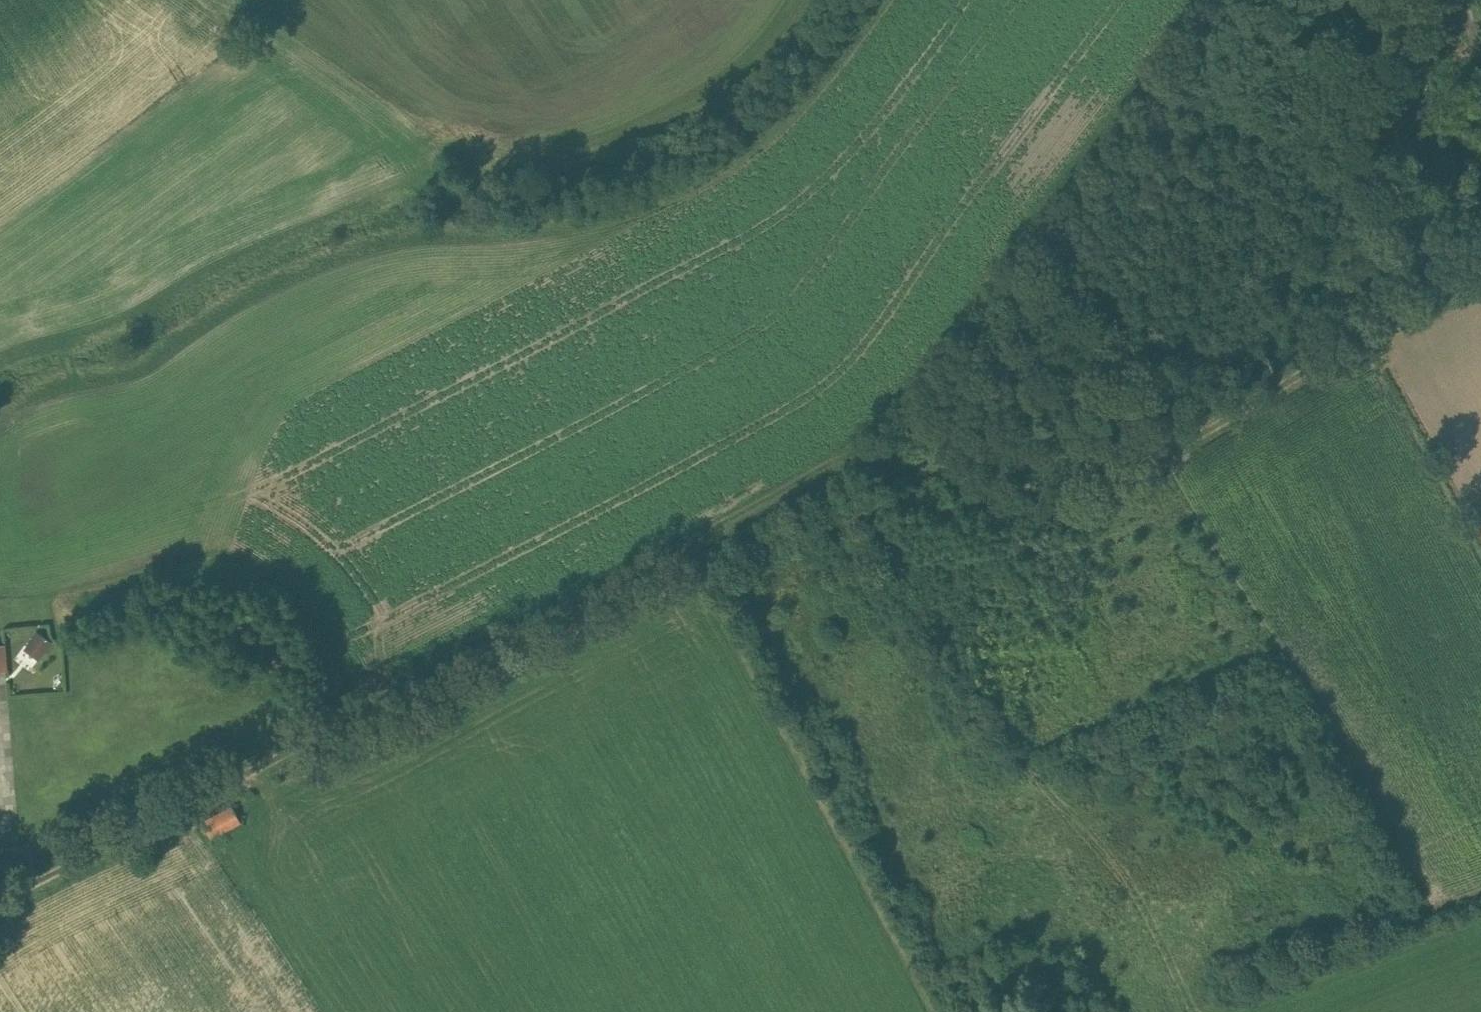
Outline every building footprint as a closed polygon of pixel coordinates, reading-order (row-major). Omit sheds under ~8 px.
[(22,647),(37,657),(48,639),(33,629),(22,647)] [(232,807),(202,823),(209,837),(239,821),(232,807)]
